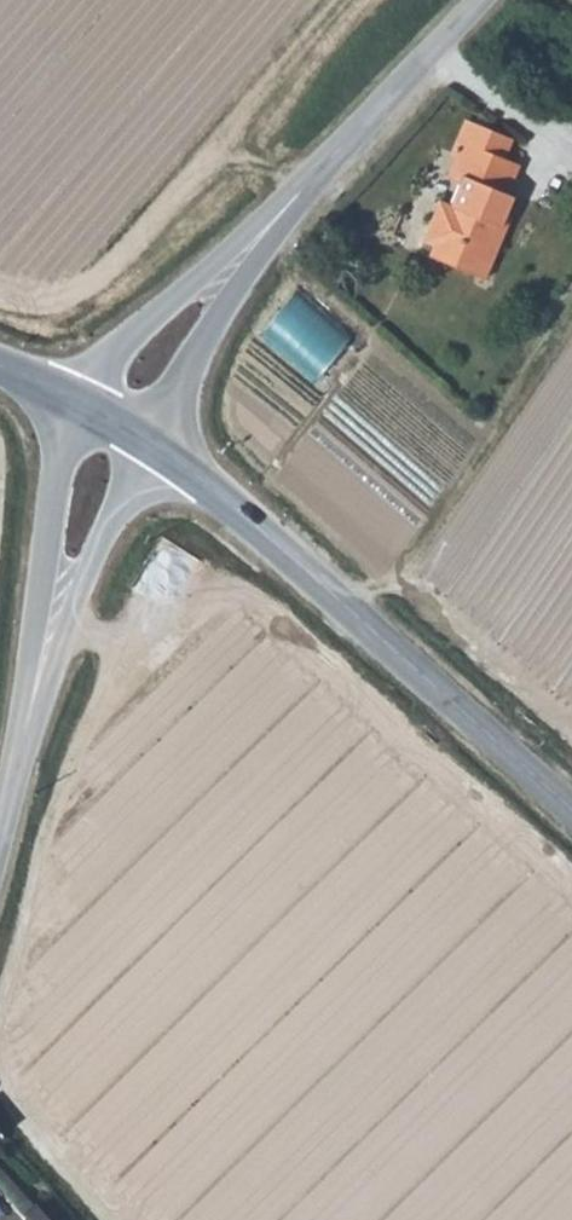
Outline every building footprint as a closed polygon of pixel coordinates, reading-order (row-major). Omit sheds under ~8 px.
[(482,276),(505,227),(499,224),(505,212),(513,194),(505,190),(518,162),(462,136),(453,156),(466,162),(457,180),(447,202),(437,197),(419,236),(430,241),(426,250),(482,276)] [(457,180),(466,162),(453,156),(444,174),(457,180)] [(505,212),(499,224),(505,227),(511,215),(505,212)] [(268,327),(325,376),(359,337),(303,288),(268,327)]
